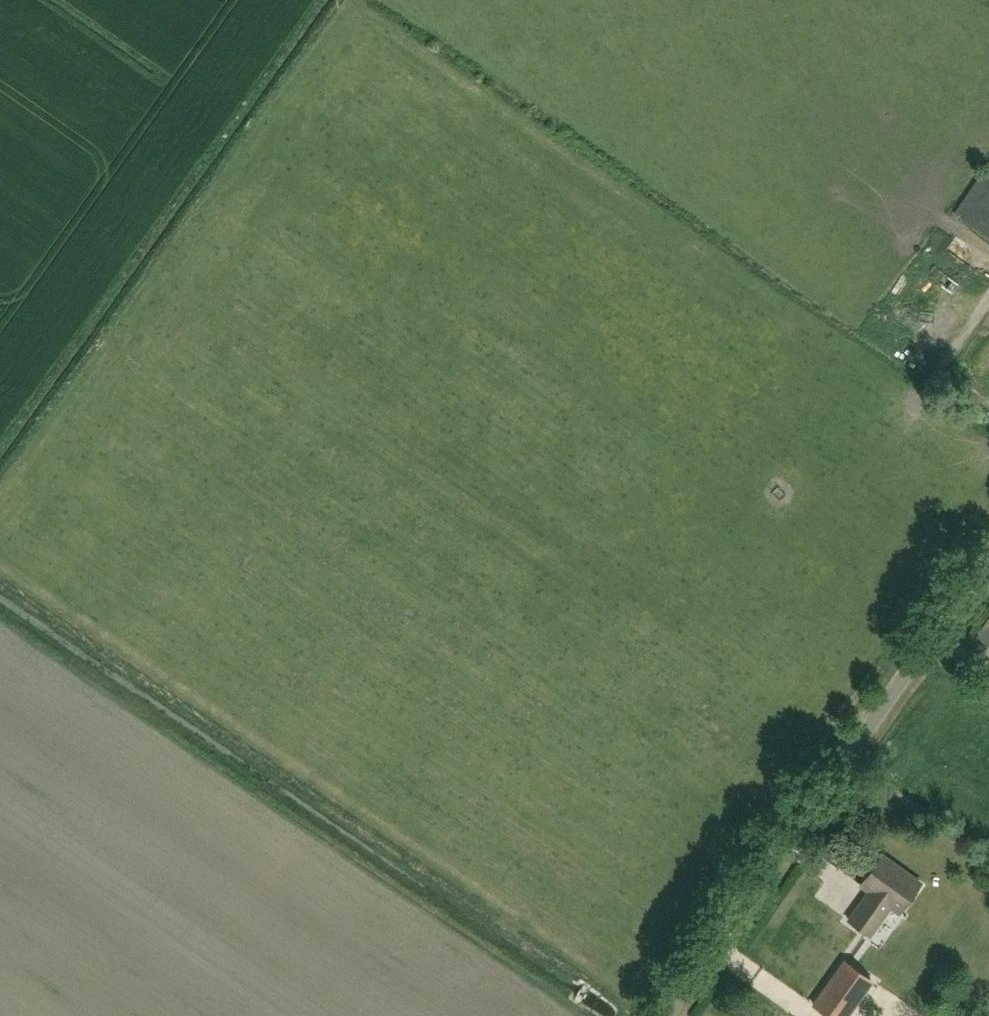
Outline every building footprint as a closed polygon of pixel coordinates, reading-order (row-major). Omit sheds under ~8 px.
[(964,209),(988,228),(988,177),(964,209)] [(988,365),(988,351),(972,368),(979,375),(988,365)] [(988,382),(988,366),(981,375),(988,382)] [(849,920),(870,935),(890,906),(899,913),(921,883),(882,855),(861,885),(869,891),(849,920)] [(814,1006),(829,1015),(846,1015),(872,980),(846,962),(814,1006)]
